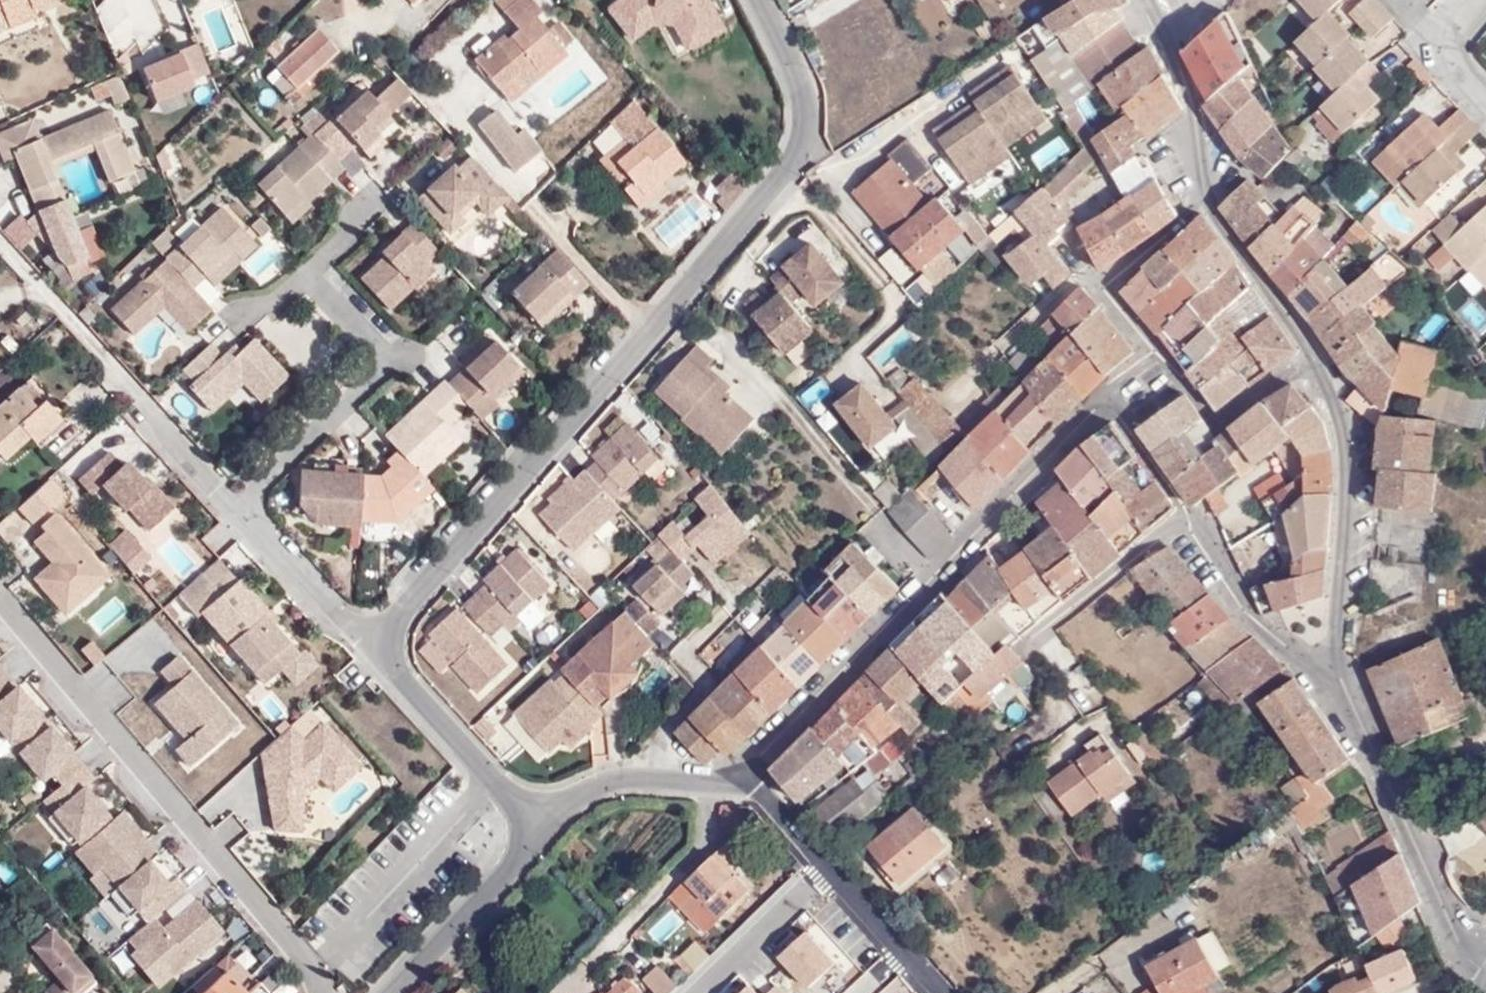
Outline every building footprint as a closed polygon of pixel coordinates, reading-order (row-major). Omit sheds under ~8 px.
[(41,0),(0,0),(0,26),(9,22),(32,13),(29,5),(41,0)] [(476,60),(496,86),(499,90),(532,64),(538,71),(564,49),(550,33),(537,18),(544,12),(534,0),(521,0),(507,12),(520,29),(501,46),(497,41),(476,60)] [(498,2),(507,12),(521,0),(496,0),(498,2)] [(609,7),(632,37),(652,21),(673,22),(687,47),(722,27),(707,0),(618,0),(609,7)] [(1124,6),(1120,0),(1081,0),(1065,9),(1047,20),(1054,29),(1059,37),(1081,25),(1096,17),(1117,12),(1122,8),(1124,6)] [(1081,0),(1060,0),(1065,9),(1081,0)] [(1347,0),(1300,0),(1322,24),(1340,7),(1347,0)] [(1359,7),(1371,19),(1390,1),(1389,0),(1366,0),(1359,7)] [(1382,32),(1402,14),(1390,1),(1371,19),(1382,32)] [(1322,24),(1317,29),(1309,36),(1329,59),(1350,39),(1360,29),(1354,22),(1340,7),(1322,24)] [(1123,21),(1128,16),(1122,8),(1117,12),(1123,21)] [(1081,25),(1059,37),(1062,41),(1075,60),(1123,24),(1124,23),(1123,21),(1117,12),(1096,17),(1081,25)] [(1246,49),(1243,42),(1230,14),(1192,48),(1197,69),(1212,102),(1241,77),(1254,66),(1246,49)] [(1024,48),(1054,29),(1047,20),(1017,39),(1024,48)] [(1073,106),(1105,82),(1144,53),(1124,23),(1123,24),(1075,60),(1062,41),(1034,61),(1067,110),(1073,106)] [(569,45),(555,28),(550,33),(564,49),(569,45)] [(298,88),(337,51),(318,31),(278,67),(298,88)] [(1350,39),(1329,59),(1319,68),(1341,92),(1372,64),(1350,39)] [(138,60),(149,95),(206,77),(195,43),(138,60)] [(1144,53),(1105,82),(1125,108),(1166,77),(1151,48),(1144,53)] [(1425,85),(1432,79),(1414,59),(1407,66),(1425,85)] [(538,71),(532,64),(499,90),(503,95),(506,99),(538,71)] [(1341,92),(1326,106),(1349,130),(1382,100),(1371,87),(1384,76),(1372,64),(1341,92)] [(1012,65),(971,94),(977,102),(1017,73),(1012,65)] [(977,102),(983,111),(1008,147),(1051,119),(1017,73),(977,102)] [(117,104),(128,99),(118,74),(106,80),(117,104)] [(397,76),(396,77),(378,94),(391,108),(392,109),(411,91),(397,76)] [(1147,137),(1184,111),(1166,77),(1125,108),(1130,115),(1147,137)] [(1267,114),(1241,77),(1212,102),(1208,107),(1224,132),(1243,113),(1251,126),(1267,114)] [(342,119),(360,137),(367,145),(384,128),(378,122),(391,108),(378,94),(370,85),(338,115),(342,119)] [(496,109),(493,103),(503,95),(499,90),(496,86),(477,101),(488,116),(496,109)] [(164,109),(184,103),(180,91),(161,97),(164,109)] [(977,102),(934,132),(940,141),(983,111),(977,102)] [(539,148),(502,104),(496,109),(488,116),(477,124),(514,169),(539,148)] [(628,104),(607,126),(619,140),(641,119),(628,104)] [(1073,106),(1067,110),(1063,114),(1087,149),(1088,148),(1096,141),(1073,106)] [(1320,122),(1338,140),(1349,130),(1326,106),(1317,114),(1322,120),(1320,122)] [(384,128),(397,115),(392,109),(391,108),(378,122),(384,128)] [(1282,121),(1276,108),(1267,114),(1251,126),(1243,113),(1224,132),(1243,158),(1276,127),(1282,121)] [(132,169),(108,110),(39,138),(13,149),(16,156),(38,211),(24,222),(46,246),(51,251),(53,255),(64,267),(87,257),(49,160),(91,143),(106,180),(132,169)] [(1447,144),(1456,135),(1462,130),(1472,122),(1461,110),(1439,131),(1437,133),(1447,144)] [(983,111),(940,141),(972,185),(1014,156),(1008,147),(983,111)] [(1139,159),(1131,147),(1147,137),(1130,115),(1096,141),(1105,157),(1116,174),(1139,159)] [(1447,144),(1437,133),(1439,131),(1426,117),(1417,125),(1440,150),(1447,144)] [(13,149),(39,138),(32,118),(0,131),(0,146),(6,160),(16,156),(13,149)] [(360,137),(342,119),(335,125),(352,144),(360,137)] [(632,155),(654,133),(641,119),(619,140),(622,144),(632,155)] [(335,125),(331,120),(315,134),(337,158),(352,144),(335,125)] [(1459,157),(1483,134),(1472,122),(1462,130),(1456,135),(1447,144),(1459,157)] [(1431,158),(1438,152),(1440,150),(1417,125),(1408,133),(1431,158)] [(1293,151),(1287,141),(1276,127),(1243,158),(1267,180),(1283,162),(1293,151)] [(374,152),(391,135),(384,128),(367,145),(374,152)] [(337,158),(315,134),(313,132),(260,181),(286,210),(302,195),(308,201),(346,168),(337,158)] [(668,178),(683,164),(654,133),(632,155),(622,144),(597,166),(606,176),(616,168),(633,187),(624,196),(640,215),(650,206),(644,200),(668,178)] [(1365,172),(1387,198),(1399,187),(1405,181),(1431,158),(1408,133),(1365,172)] [(932,205),(913,185),(932,168),(908,141),(889,157),(893,161),(855,194),(863,203),(880,224),(884,228),(893,237),(932,205)] [(1088,148),(1087,149),(1044,188),(1061,207),(1093,177),(1089,172),(1105,157),(1096,141),(1088,148)] [(1438,152),(1451,164),(1459,157),(1447,144),(1440,150),(1438,152)] [(1460,174),(1451,164),(1438,152),(1431,158),(1405,181),(1428,204),(1460,174)] [(488,219),(510,199),(473,159),(456,175),(452,170),(428,193),(431,198),(421,207),(444,231),(458,217),(473,204),(488,219)] [(1146,172),(1139,159),(1116,174),(1129,199),(1134,195),(1157,179),(1152,168),(1146,172)] [(606,176),(624,196),(633,187),(616,168),(606,176)] [(114,200),(140,189),(132,169),(106,180),(114,200)] [(726,212),(746,187),(732,173),(715,188),(723,196),(716,202),(726,212)] [(650,206),(674,184),(668,178),(644,200),(650,206)] [(1179,216),(1157,179),(1134,195),(1156,232),(1179,216)] [(1266,199),(1267,199),(1259,190),(1251,181),(1222,207),(1254,249),(1274,228),(1257,207),(1266,199)] [(1399,187),(1421,210),(1428,204),(1405,181),(1399,187)] [(1044,188),(1040,193),(1019,211),(1039,234),(1064,211),(1061,207),(1044,188)] [(428,193),(417,203),(421,207),(431,198),(428,193)] [(293,219),(310,204),(308,201),(302,195),(286,210),(293,219)] [(1156,232),(1134,195),(1129,199),(1104,217),(1127,252),(1156,232)] [(1279,227),(1286,218),(1266,199),(1257,207),(1274,228),(1277,225),(1279,227)] [(923,271),(968,232),(940,200),(932,205),(893,237),(923,271)] [(258,243),(224,207),(181,246),(169,258),(195,286),(208,274),(234,249),(243,258),(258,243)] [(1304,214),(1295,207),(1286,218),(1279,227),(1288,234),(1304,214)] [(1039,234),(1019,211),(993,235),(998,242),(999,243),(1013,231),(1025,245),(1039,234)] [(1072,220),(1064,211),(1039,234),(1048,246),(1061,234),(1059,232),(1072,220)] [(1466,231),(1448,248),(1469,273),(1473,270),(1485,258),(1485,213),(1466,231)] [(1277,225),(1274,228),(1254,249),(1274,274),(1305,241),(1317,227),(1319,225),(1304,214),(1288,234),(1279,227),(1277,225)] [(1221,240),(1204,215),(1167,249),(1186,272),(1221,240)] [(1453,215),(1434,232),(1448,248),(1466,231),(1453,215)] [(452,239),(465,226),(458,217),(444,231),(452,239)] [(1127,252),(1104,217),(1080,231),(1101,271),(1127,252)] [(425,260),(437,249),(412,222),(381,250),(385,254),(360,276),(388,307),(414,284),(410,280),(428,263),(425,260)] [(1317,227),(1305,241),(1274,274),(1293,299),(1326,262),(1339,247),(1317,227)] [(181,246),(166,229),(153,241),(169,258),(181,246)] [(1025,245),(1010,255),(1030,283),(1044,272),(1060,261),(1048,246),(1039,234),(1025,245)] [(1368,252),(1379,264),(1392,252),(1373,235),(1360,248),(1365,254),(1368,252)] [(1186,272),(1202,292),(1238,263),(1239,261),(1221,240),(1186,272)] [(784,267),(771,278),(782,291),(791,303),(806,291),(817,305),(845,282),(813,243),(784,267)] [(897,245),(879,255),(895,284),(913,274),(897,245)] [(208,274),(218,283),(243,258),(234,249),(208,274)] [(1186,272),(1167,249),(1145,270),(1164,292),(1186,272)] [(568,295),(573,301),(590,285),(559,252),(559,251),(514,296),(539,322),(568,295)] [(1389,287),(1411,269),(1403,261),(1392,252),(1379,264),(1373,269),(1389,287)] [(186,328),(212,305),(195,286),(169,258),(114,309),(135,333),(165,306),(170,311),(186,328)] [(957,267),(949,258),(927,278),(936,288),(957,267)] [(1473,270),(1485,284),(1485,258),(1473,270)] [(1072,276),(1060,261),(1044,272),(1057,289),(1072,276)] [(1326,262),(1293,299),(1312,321),(1352,289),(1326,262)] [(414,284),(432,267),(428,263),(410,280),(414,284)] [(1216,322),(1253,289),(1238,263),(1202,292),(1196,298),(1216,322)] [(1352,289),(1312,321),(1337,353),(1376,327),(1379,325),(1365,307),(1389,287),(1373,269),(1352,289)] [(1145,270),(1123,290),(1160,334),(1196,298),(1202,292),(1186,272),(1164,292),(1145,270)] [(920,284),(915,278),(902,288),(919,308),(936,288),(927,278),(920,284)] [(1099,310),(1081,287),(1054,313),(1039,329),(1059,351),(1073,335),(1099,310)] [(1243,333),(1247,339),(1275,319),(1253,289),(1216,322),(1232,342),(1243,333)] [(814,330),(791,303),(782,291),(767,303),(757,291),(744,301),(755,314),(787,352),(814,330)] [(539,322),(544,328),(573,301),(568,295),(539,322)] [(1178,358),(1216,322),(1196,298),(1160,334),(1178,358)] [(135,333),(140,338),(170,311),(165,306),(135,333)] [(1110,376),(1135,354),(1099,310),(1073,335),(1110,376)] [(1249,386),(1298,352),(1275,319),(1247,339),(1243,333),(1232,342),(1222,349),(1234,365),(1249,386)] [(1222,349),(1232,342),(1216,322),(1178,358),(1189,372),(1222,349)] [(1447,361),(1462,346),(1470,338),(1461,325),(1437,351),(1447,361)] [(1362,384),(1347,400),(1362,411),(1380,426),(1388,410),(1402,357),(1376,327),(1337,353),(1351,374),(1362,384)] [(486,334),(456,362),(462,368),(491,341),(486,334)] [(1085,399),(1110,376),(1073,335),(1059,351),(1051,358),(1085,399)] [(239,375),(261,396),(286,372),(254,337),(241,350),(244,353),(236,361),(227,352),(224,356),(210,343),(182,369),(193,380),(185,388),(204,408),(239,375)] [(1485,360),(1485,359),(1480,351),(1470,338),(1462,346),(1477,366),(1485,360)] [(447,382),(466,403),(478,417),(492,403),(488,399),(483,393),(513,364),(491,341),(462,368),(447,382)] [(1437,351),(1405,342),(1402,357),(1388,410),(1380,426),(1376,468),(1383,469),(1379,508),(1434,513),(1437,474),(1432,473),(1436,421),(1420,419),(1421,413),(1430,377),(1437,351)] [(241,350),(235,344),(227,352),(236,361),(244,353),(241,350)] [(699,345),(659,388),(701,430),(710,422),(731,444),(753,421),(724,393),(720,398),(707,387),(712,382),(703,374),(709,367),(714,360),(699,345)] [(1201,389),(1234,365),(1222,349),(1189,372),(1201,389)] [(1028,351),(1012,367),(1025,384),(1043,366),(1028,351)] [(1025,384),(1059,426),(1085,399),(1051,358),(1043,366),(1025,384)] [(488,399),(519,371),(513,364),(483,393),(488,399)] [(1201,389),(1218,411),(1249,386),(1234,365),(1201,389)] [(724,393),(729,387),(709,367),(703,374),(712,382),(707,387),(720,398),(724,393)] [(913,382),(901,369),(888,382),(904,401),(909,408),(946,454),(966,435),(958,426),(917,379),(913,382)] [(1147,370),(1112,393),(1125,412),(1160,387),(1147,370)] [(239,390),(253,403),(261,396),(239,375),(204,408),(211,415),(239,390)] [(1430,377),(1421,413),(1481,429),(1485,413),(1485,393),(1430,377)] [(447,382),(443,378),(431,389),(455,413),(466,403),(447,382)] [(45,401),(28,381),(20,389),(37,408),(45,401)] [(872,401),(875,399),(863,383),(837,404),(872,447),(897,426),(893,421),(888,414),(880,404),(877,407),(872,401)] [(1059,426),(1025,384),(998,411),(1033,452),(1059,426)] [(1178,385),(1167,395),(1160,387),(1125,412),(1139,429),(1160,414),(1184,395),(1178,385)] [(1313,409),(1295,386),(1267,404),(1288,428),(1313,409)] [(37,408),(20,389),(0,407),(0,454),(6,460),(31,438),(37,442),(62,419),(45,401),(37,408)] [(447,421),(455,413),(431,389),(423,396),(447,421)] [(1177,437),(1201,420),(1184,395),(1160,414),(1177,437)] [(447,421),(423,396),(384,433),(393,443),(398,449),(422,474),(461,437),(447,421)] [(998,411),(989,396),(958,426),(966,435),(970,439),(998,411)] [(888,414),(893,421),(896,418),(909,408),(904,401),(888,414)] [(1267,404),(1233,430),(1260,466),(1277,453),(1295,438),(1288,428),(1267,404)] [(934,465),(946,454),(909,408),(896,418),(934,465)] [(1330,445),(1324,423),(1313,409),(1288,428),(1295,438),(1307,454),(1330,450),(1330,445)] [(998,411),(970,439),(1004,481),(1033,452),(998,411)] [(1156,452),(1177,437),(1160,414),(1139,429),(1156,452)] [(1220,447),(1217,442),(1201,420),(1177,437),(1198,464),(1220,447)] [(701,430),(724,452),(731,444),(710,422),(701,430)] [(595,453),(600,457),(586,470),(614,500),(659,458),(628,423),(595,453)] [(1133,452),(1113,424),(1084,446),(1112,486),(1113,487),(1127,506),(1155,483),(1154,482),(1133,452)] [(1260,466),(1233,430),(1217,442),(1220,447),(1239,474),(1243,480),(1260,466)] [(1176,481),(1198,464),(1177,437),(1156,452),(1176,481)] [(1307,454),(1295,438),(1277,453),(1296,482),(1307,475),(1307,454)] [(970,439),(943,467),(977,508),(1004,481),(970,439)] [(1112,486),(1084,446),(1058,471),(1065,480),(1085,506),(1087,509),(1113,487),(1112,486)] [(1239,474),(1220,447),(1198,464),(1176,481),(1195,506),(1207,497),(1219,489),(1239,474)] [(360,518),(394,520),(433,486),(425,477),(422,474),(398,449),(388,459),(393,465),(396,469),(383,480),(380,477),(363,476),(360,518)] [(1307,454),(1307,475),(1296,482),(1288,487),(1265,502),(1275,520),(1286,513),(1309,495),(1332,495),(1330,450),(1307,454)] [(130,508),(151,531),(175,509),(154,485),(151,488),(144,480),(128,462),(123,467),(110,453),(81,480),(94,494),(104,485),(127,511),(130,508)] [(393,465),(380,477),(383,480),(396,469),(393,465)] [(363,474),(301,470),(298,506),(314,507),(313,522),(360,525),(360,518),(363,476),(363,474)] [(541,517),(574,552),(621,508),(614,500),(586,470),(573,482),(575,484),(556,502),(541,517)] [(1256,492),(1265,502),(1288,487),(1280,476),(1256,492)] [(154,485),(147,477),(144,480),(151,488),(154,485)] [(571,480),(551,497),(556,502),(575,484),(573,482),(571,480)] [(1085,506),(1065,480),(1040,505),(1057,528),(1085,506)] [(901,497),(888,481),(874,493),(889,511),(901,497)] [(1173,510),(1155,483),(1127,506),(1146,532),(1173,510)] [(675,519),(661,533),(675,550),(682,557),(696,542),(713,562),(747,531),(708,484),(694,498),(707,513),(686,531),(675,519)] [(1127,506),(1113,487),(1087,509),(1121,553),(1146,532),(1127,506)] [(910,489),(901,497),(889,511),(931,560),(953,537),(951,535),(910,489)] [(1216,517),(1228,509),(1219,489),(1207,497),(1216,517)] [(1286,513),(1294,550),(1296,561),(1327,549),(1332,495),(1309,495),(1286,513)] [(298,506),(313,522),(314,507),(298,506)] [(1121,553),(1087,509),(1085,506),(1057,528),(1074,551),(1093,576),(1121,553)] [(1286,513),(1275,520),(1278,557),(1294,550),(1286,513)] [(51,564),(34,579),(63,612),(106,577),(55,515),(40,527),(44,532),(33,542),(51,564)] [(394,533),(394,521),(365,521),(365,533),(394,533)] [(131,574),(151,556),(125,527),(105,544),(131,574)] [(1074,551),(1057,528),(1029,549),(1045,572),(1074,551)] [(899,589),(855,544),(841,557),(889,599),(899,589)] [(486,578),(490,583),(478,595),(503,623),(507,627),(520,615),(516,611),(549,582),(518,547),(486,578)] [(1210,596),(1170,548),(1133,570),(1173,622),(1209,598),(1210,596)] [(1045,572),(1029,549),(1001,570),(1038,623),(1065,600),(1045,572)] [(1325,571),(1327,549),(1296,561),(1297,578),(1325,571)] [(685,594),(679,587),(694,572),(682,557),(675,550),(635,587),(643,597),(660,615),(661,616),(685,594)] [(1294,550),(1278,557),(1279,571),(1296,561),(1294,550)] [(1074,551),(1045,572),(1065,600),(1093,576),(1074,551)] [(982,595),(994,608),(1019,637),(1038,623),(1001,570),(992,556),(968,580),(982,595)] [(889,599),(841,557),(827,571),(833,577),(872,616),(889,599)] [(177,596),(194,615),(198,611),(252,670),(285,640),(264,615),(267,613),(237,580),(236,581),(216,560),(177,596)] [(1265,586),(1264,580),(1249,589),(1261,617),(1322,597),(1325,571),(1297,578),(1296,561),(1279,571),(1280,581),(1279,583),(1265,586)] [(1392,594),(1422,595),(1423,563),(1392,563),(1392,594)] [(833,577),(811,599),(850,638),(872,616),(833,577)] [(968,580),(948,599),(951,602),(962,614),(982,595),(968,580)] [(948,599),(943,594),(915,625),(921,631),(951,602),(948,599)] [(493,632),(503,623),(478,595),(467,605),(493,632)] [(962,614),(974,626),(994,608),(982,595),(962,614)] [(652,621),(660,615),(643,597),(636,603),(652,621)] [(1231,619),(1209,598),(1173,622),(1180,629),(1185,635),(1195,646),(1231,619)] [(811,599),(808,602),(788,623),(791,626),(826,662),(850,638),(811,599)] [(88,621),(99,634),(124,614),(113,601),(88,621)] [(983,637),(974,626),(962,614),(951,602),(921,631),(897,655),(924,679),(927,683),(963,650),(981,671),(999,655),(983,637)] [(652,621),(636,603),(628,611),(645,632),(654,624),(652,621)] [(486,639),(493,632),(467,605),(461,610),(486,639)] [(508,662),(486,639),(461,610),(458,608),(430,635),(455,660),(452,663),(478,691),(508,662)] [(974,626),(983,637),(999,655),(1010,645),(1019,637),(994,608),(974,626)] [(632,669),(641,661),(658,647),(645,632),(628,611),(621,618),(563,669),(567,673),(596,705),(609,694),(635,672),(632,669)] [(1231,619),(1195,646),(1208,660),(1216,668),(1251,642),(1231,619)] [(1161,629),(1168,637),(1180,629),(1173,622),(1161,629)] [(791,626),(788,623),(763,648),(800,686),(826,662),(791,626)] [(897,655),(921,631),(915,625),(891,650),(897,655)] [(1174,643),(1183,654),(1195,646),(1185,635),(1174,643)] [(74,651),(86,669),(104,657),(92,639),(74,651)] [(1216,668),(1210,672),(1238,702),(1284,670),(1256,639),(1251,642),(1216,668)] [(295,651),(285,640),(252,670),(262,681),(295,651)] [(1470,719),(1437,641),(1369,670),(1402,747),(1470,719)] [(973,678),(946,703),(964,726),(994,700),(986,692),(1009,673),(1024,688),(1036,679),(1021,659),(1010,645),(999,655),(981,671),(973,678)] [(800,686),(763,648),(738,674),(774,712),(800,686)] [(897,655),(891,650),(861,680),(902,723),(908,730),(911,734),(924,723),(903,700),(924,679),(897,655)] [(196,761),(238,725),(179,656),(162,670),(175,685),(155,703),(179,730),(184,725),(192,735),(187,739),(181,744),(196,761)] [(1208,660),(1195,668),(1203,677),(1210,672),(1216,668),(1208,660)] [(640,680),(644,665),(641,661),(632,669),(635,672),(609,694),(614,699),(629,688),(640,680)] [(1284,670),(1238,702),(1236,704),(1243,714),(1260,702),(1301,760),(1333,736),(1287,669),(1284,670)] [(594,725),(592,723),(603,713),(596,705),(567,673),(557,683),(552,680),(514,715),(549,754),(565,741),(571,747),(594,725)] [(0,678),(0,729),(14,745),(43,719),(4,674),(0,678)] [(706,765),(722,749),(730,756),(774,712),(738,674),(706,706),(684,727),(676,735),(706,765)] [(902,723),(861,680),(835,707),(873,746),(902,723)] [(873,746),(835,707),(815,730),(849,769),(853,773),(880,753),(873,746)] [(302,790),(318,776),(330,764),(344,779),(373,752),(336,711),(316,728),(303,713),(276,737),(261,752),(274,766),(265,775),(276,789),(276,831),(302,831),(302,790)] [(484,718),(475,725),(488,739),(496,732),(484,718)] [(83,765),(71,752),(43,719),(14,745),(41,776),(48,770),(60,784),(61,784),(83,765)] [(179,730),(187,739),(192,735),(184,725),(179,730)] [(849,769),(815,730),(773,772),(802,805),(849,769)] [(1073,817),(1102,795),(1131,775),(1100,734),(1086,744),(1090,751),(1047,782),(1073,817)] [(1308,799),(1297,807),(1293,811),(1298,820),(1329,798),(1318,783),(1351,760),(1333,736),(1301,760),(1308,770),(1294,779),(1308,799)] [(881,752),(889,763),(906,752),(897,739),(881,752)] [(196,761),(181,744),(176,749),(191,766),(196,761)] [(261,752),(265,775),(274,766),(261,752)] [(318,776),(331,791),(344,779),(330,764),(318,776)] [(83,785),(92,777),(83,765),(61,784),(60,784),(43,799),(53,811),(76,837),(82,844),(112,819),(105,810),(83,785)] [(265,775),(276,831),(276,789),(265,775)] [(1108,803),(1136,784),(1131,775),(1102,795),(1108,803)] [(1294,779),(1283,787),(1297,807),(1308,799),(1294,779)] [(878,783),(865,793),(855,781),(814,814),(834,839),(889,796),(886,792),(894,786),(890,781),(882,787),(878,783)] [(722,810),(737,824),(744,817),(728,803),(722,810)] [(902,884),(948,846),(916,808),(871,847),(902,884)] [(117,884),(148,858),(157,850),(122,810),(112,819),(75,850),(94,872),(100,867),(116,886),(117,884)] [(48,816),(71,842),(76,837),(53,811),(48,816)] [(742,845),(731,834),(686,880),(707,902),(703,906),(717,921),(751,889),(736,875),(734,877),(723,865),(742,845)] [(1344,872),(1340,867),(1325,877),(1336,898),(1401,857),(1393,839),(1344,872)] [(1336,898),(1359,947),(1377,934),(1399,918),(1421,902),(1401,857),(1336,898)] [(137,907),(149,921),(153,918),(186,889),(174,875),(167,881),(148,858),(117,884),(137,907)] [(105,895),(110,890),(116,886),(100,867),(94,872),(89,876),(105,895)] [(670,897),(692,918),(703,906),(707,902),(686,880),(670,897)] [(130,913),(137,907),(117,884),(116,886),(110,890),(130,913)] [(145,945),(170,975),(222,932),(196,901),(170,923),(172,926),(165,932),(162,929),(153,918),(149,921),(126,941),(136,953),(145,945)] [(670,909),(647,931),(660,944),(682,922),(670,909)] [(1407,934),(1399,918),(1377,934),(1385,948),(1407,934)] [(96,981),(46,922),(26,938),(60,979),(64,984),(53,992),(82,992),(96,981)] [(170,923),(162,929),(165,932),(172,926),(170,923)] [(677,929),(662,947),(683,965),(699,947),(677,929)] [(1163,992),(1190,992),(1219,977),(1198,940),(1148,967),(1163,992)] [(1403,951),(1365,968),(1367,972),(1377,992),(1382,992),(1415,980),(1403,951)] [(233,963),(226,955),(213,966),(220,974),(200,992),(268,992),(256,980),(244,990),(239,984),(248,975),(235,961),(233,963)] [(755,956),(748,963),(756,971),(762,965),(755,956)] [(658,965),(643,980),(655,992),(673,992),(679,987),(658,965)] [(1367,972),(1350,979),(1351,981),(1332,991),(1331,992),(1377,992),(1367,972)] [(609,992),(641,992),(642,992),(625,977),(609,992)] [(1225,988),(1219,977),(1190,992),(1217,992),(1225,988)] [(60,979),(45,991),(46,992),(53,992),(64,984),(60,979)]
